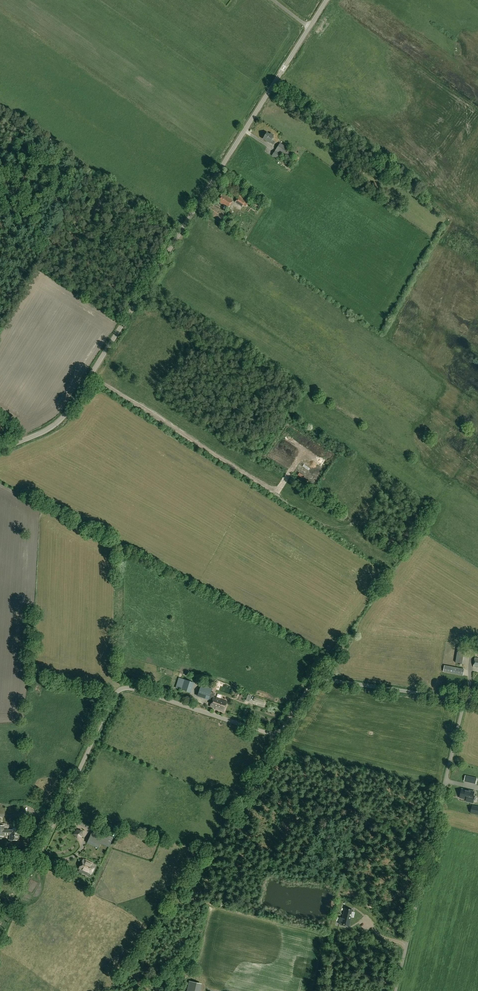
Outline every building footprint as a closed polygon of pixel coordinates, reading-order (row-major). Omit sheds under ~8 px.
[(259,125),(260,133),(269,132),(268,124),(259,125)] [(271,134),(270,135),(267,133),(263,139),(270,143),(273,145),(275,142),(272,140),(274,138),(273,137),(274,135),(271,134)] [(288,159),(293,152),(280,143),(272,156),(277,159),(281,154),(288,159)] [(377,194),(381,188),(374,182),(369,187),(377,194)] [(246,207),(248,203),(247,203),(249,200),(248,200),(248,199),(248,198),(239,192),(238,193),(239,197),(235,202),(243,207),(243,205),(246,207)] [(228,208),(233,201),(222,194),(218,201),(228,208)] [(81,205),(85,197),(81,195),(77,203),(81,205)] [(463,675),(464,669),(445,666),(443,671),(463,675)] [(190,693),(193,683),(184,680),(181,690),(190,693)] [(227,702),(213,697),(210,696),(212,690),(201,686),(198,695),(209,699),(209,698),(212,699),(210,707),(223,712),(227,702)] [(467,799),(466,801),(473,803),(475,796),(473,796),(474,792),(462,789),(460,798),(467,799)] [(3,830),(3,826),(0,826),(0,837),(3,837),(3,835),(9,836),(9,840),(19,840),(19,830),(9,830),(3,830)] [(102,837),(92,832),(87,843),(98,848),(100,843),(109,847),(113,837),(105,833),(102,837)] [(83,860),(79,869),(83,870),(82,872),(86,874),(87,872),(91,874),(95,865),(83,860)] [(352,910),(345,908),(343,918),(340,917),(339,924),(349,926),(351,917),(353,917),(354,912),(352,912),(352,910)] [(199,983),(189,981),(187,990),(197,990),(199,983)]
